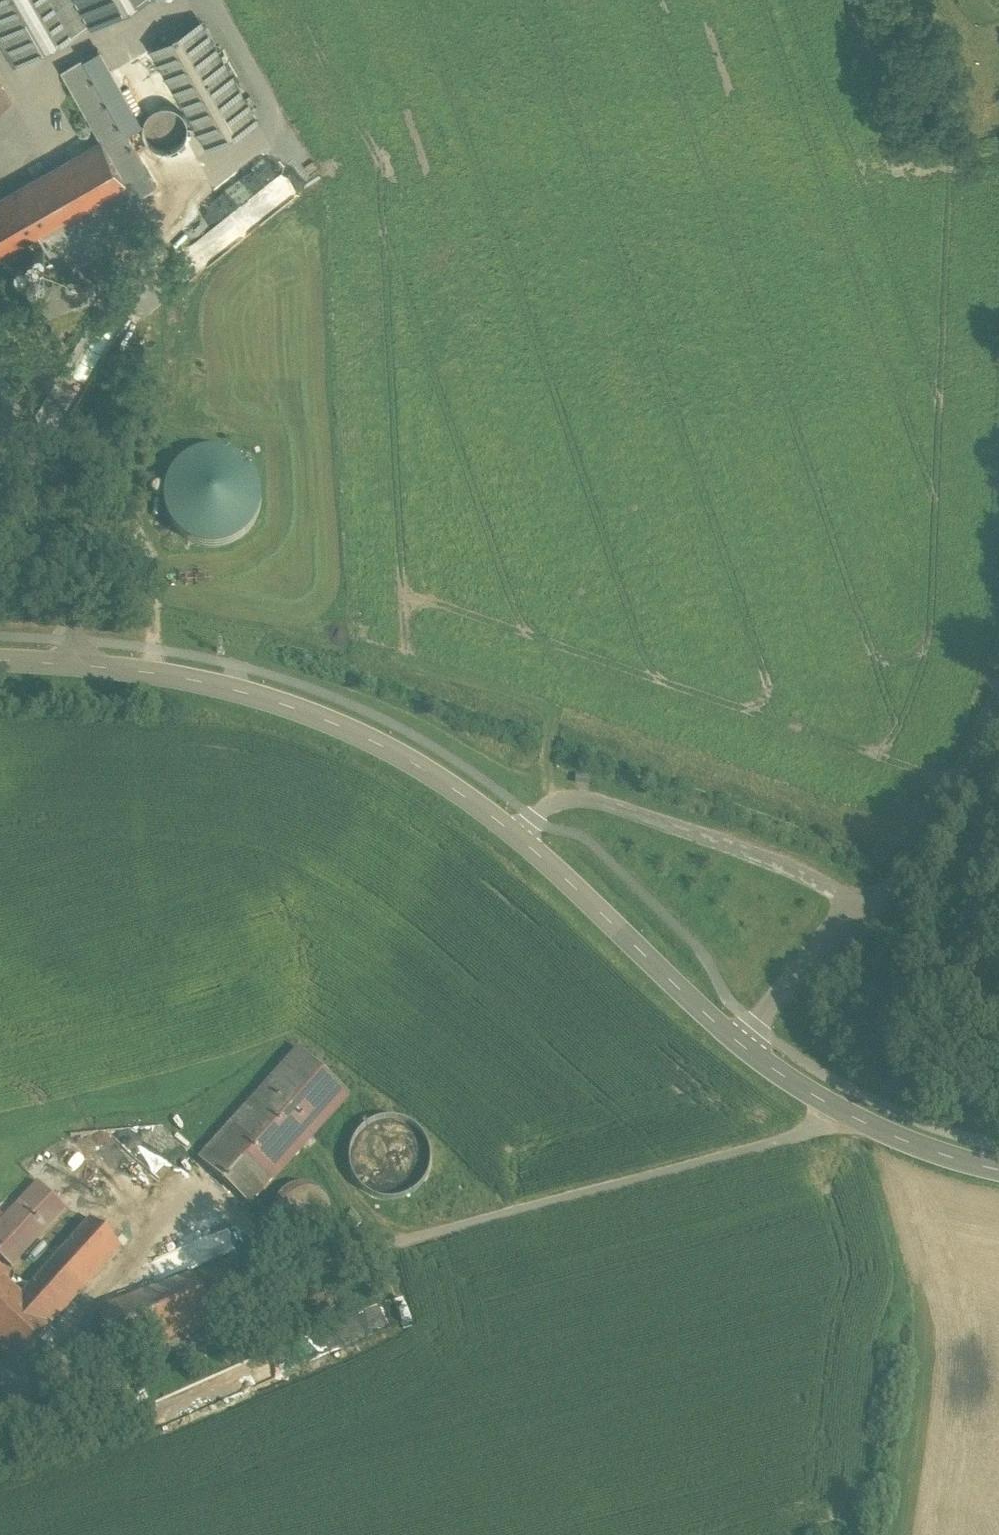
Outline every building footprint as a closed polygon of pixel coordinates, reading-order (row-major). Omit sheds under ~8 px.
[(16,64),(89,23),(76,0),(0,0),(0,36),(16,64)] [(92,22),(131,0),(79,0),(92,22)] [(256,120),(199,22),(152,49),(209,147),(256,120)] [(103,139),(136,197),(156,185),(129,137),(83,56),(63,68),(103,139)] [(12,100),(0,79),(0,107),(12,100)] [(159,107),(156,109),(150,113),(147,119),(145,128),(147,134),(151,140),(157,145),(164,147),(171,146),(178,143),(183,138),(186,130),(186,123),(184,117),(179,111),(173,107),(166,106),(159,107)] [(103,139),(0,198),(0,253),(38,231),(54,259),(143,209),(136,197),(103,139)] [(249,1203),(349,1093),(298,1048),(199,1158),(249,1203)] [(353,1174),(358,1184),(367,1192),(378,1197),(389,1199),(401,1198),(412,1193),(421,1185),(429,1173),(431,1159),(429,1145),(422,1133),(412,1123),(398,1118),(384,1118),(371,1122),(360,1131),(353,1141),(350,1152),(350,1163),(353,1174)] [(0,1225),(0,1254),(12,1265),(66,1206),(40,1182),(0,1225)] [(320,1191),(312,1186),(303,1185),(294,1186),(286,1190),(280,1196),(276,1204),(274,1213),(276,1221),(279,1229),(286,1236),(293,1240),(302,1242),(311,1240),(319,1236),(325,1230),(330,1222),(331,1214),(330,1205),(326,1197),(320,1191)] [(0,1289),(0,1348),(16,1363),(55,1322),(121,1246),(90,1217),(22,1293),(8,1280),(0,1289)] [(240,1256),(97,1311),(115,1358),(213,1320),(205,1300),(250,1283),(240,1256)] [(0,1264),(0,1289),(8,1280),(5,1277),(9,1273),(0,1264)]
